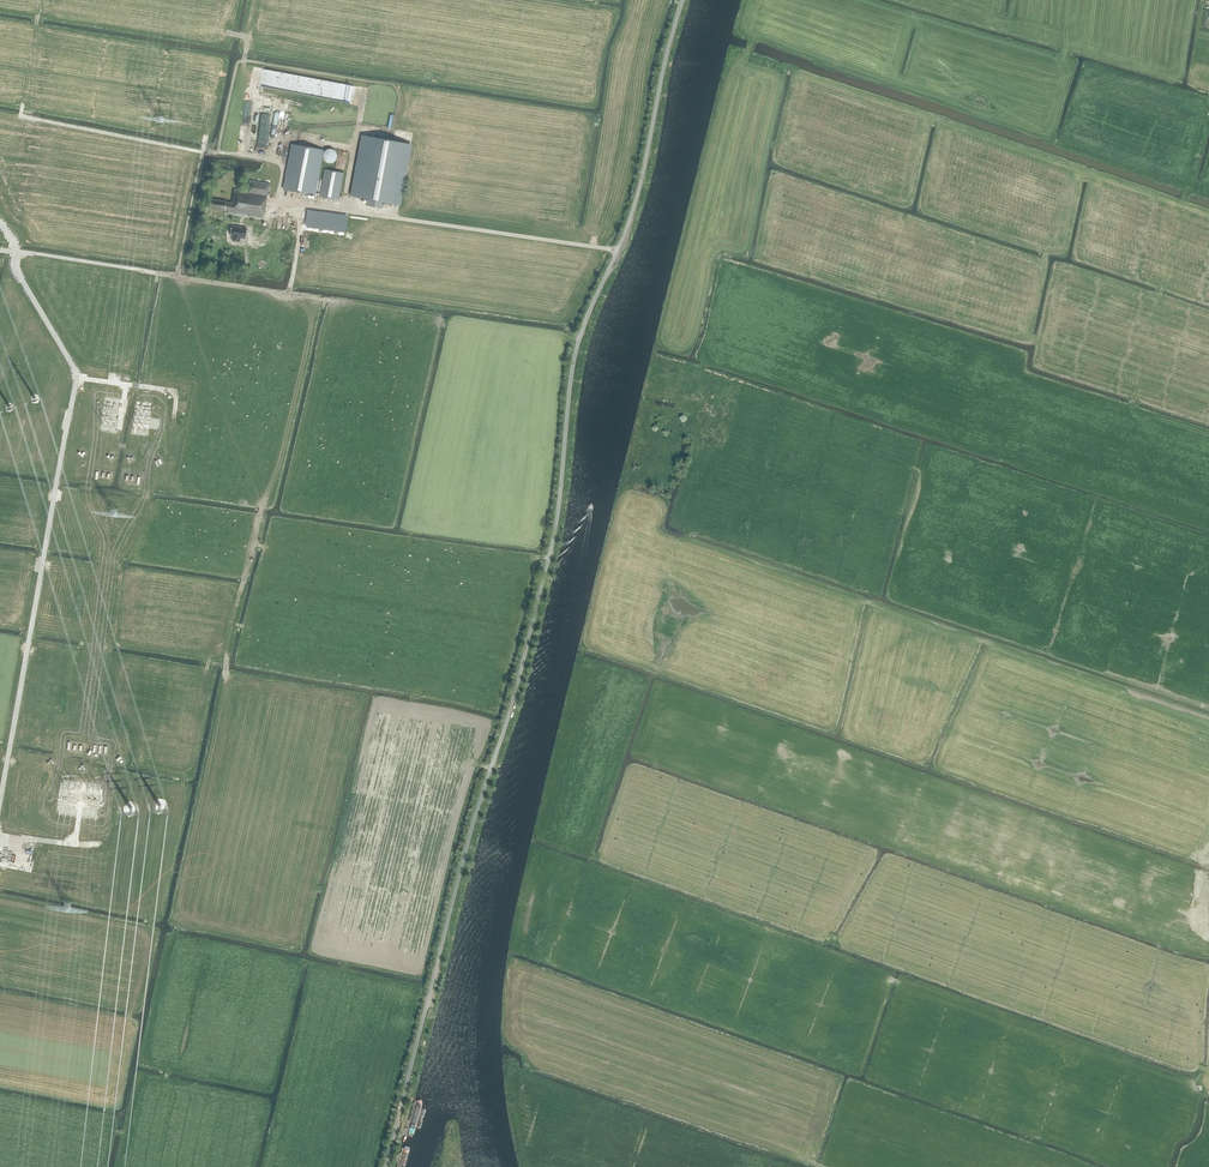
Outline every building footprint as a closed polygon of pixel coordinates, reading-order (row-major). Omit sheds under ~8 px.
[(260,124),(261,99),(246,98),(245,123),(260,124)] [(363,136),(351,196),(367,199),(366,205),(382,208),(383,202),(399,205),(410,145),(363,136)] [(293,145),(285,190),(314,196),(323,151),(293,145)] [(323,153),(323,156),(323,158),(324,160),(326,162),(329,163),(331,163),(334,162),(336,160),(337,158),(337,156),(337,153),(336,151),(334,149),(331,148),(329,148),(326,149),(324,151),(323,153)] [(324,169),(319,196),(338,200),(343,173),(324,169)] [(231,203),(219,200),(210,199),(210,200),(208,208),(224,211),(224,213),(263,219),(266,200),(269,185),(250,181),(248,192),(234,189),(234,191),(233,190),(232,200),(231,203)] [(282,222),(281,228),(288,228),(288,223),(292,223),(292,217),(289,217),(288,222),(282,222)] [(240,238),(242,228),(227,226),(225,235),(228,236),(227,240),(234,241),(235,237),(240,238)] [(76,375),(71,402),(76,403),(81,376),(76,375)] [(413,1110),(407,1135),(413,1136),(419,1111),(413,1110)] [(399,1166),(405,1166),(411,1143),(405,1142),(399,1166)]
